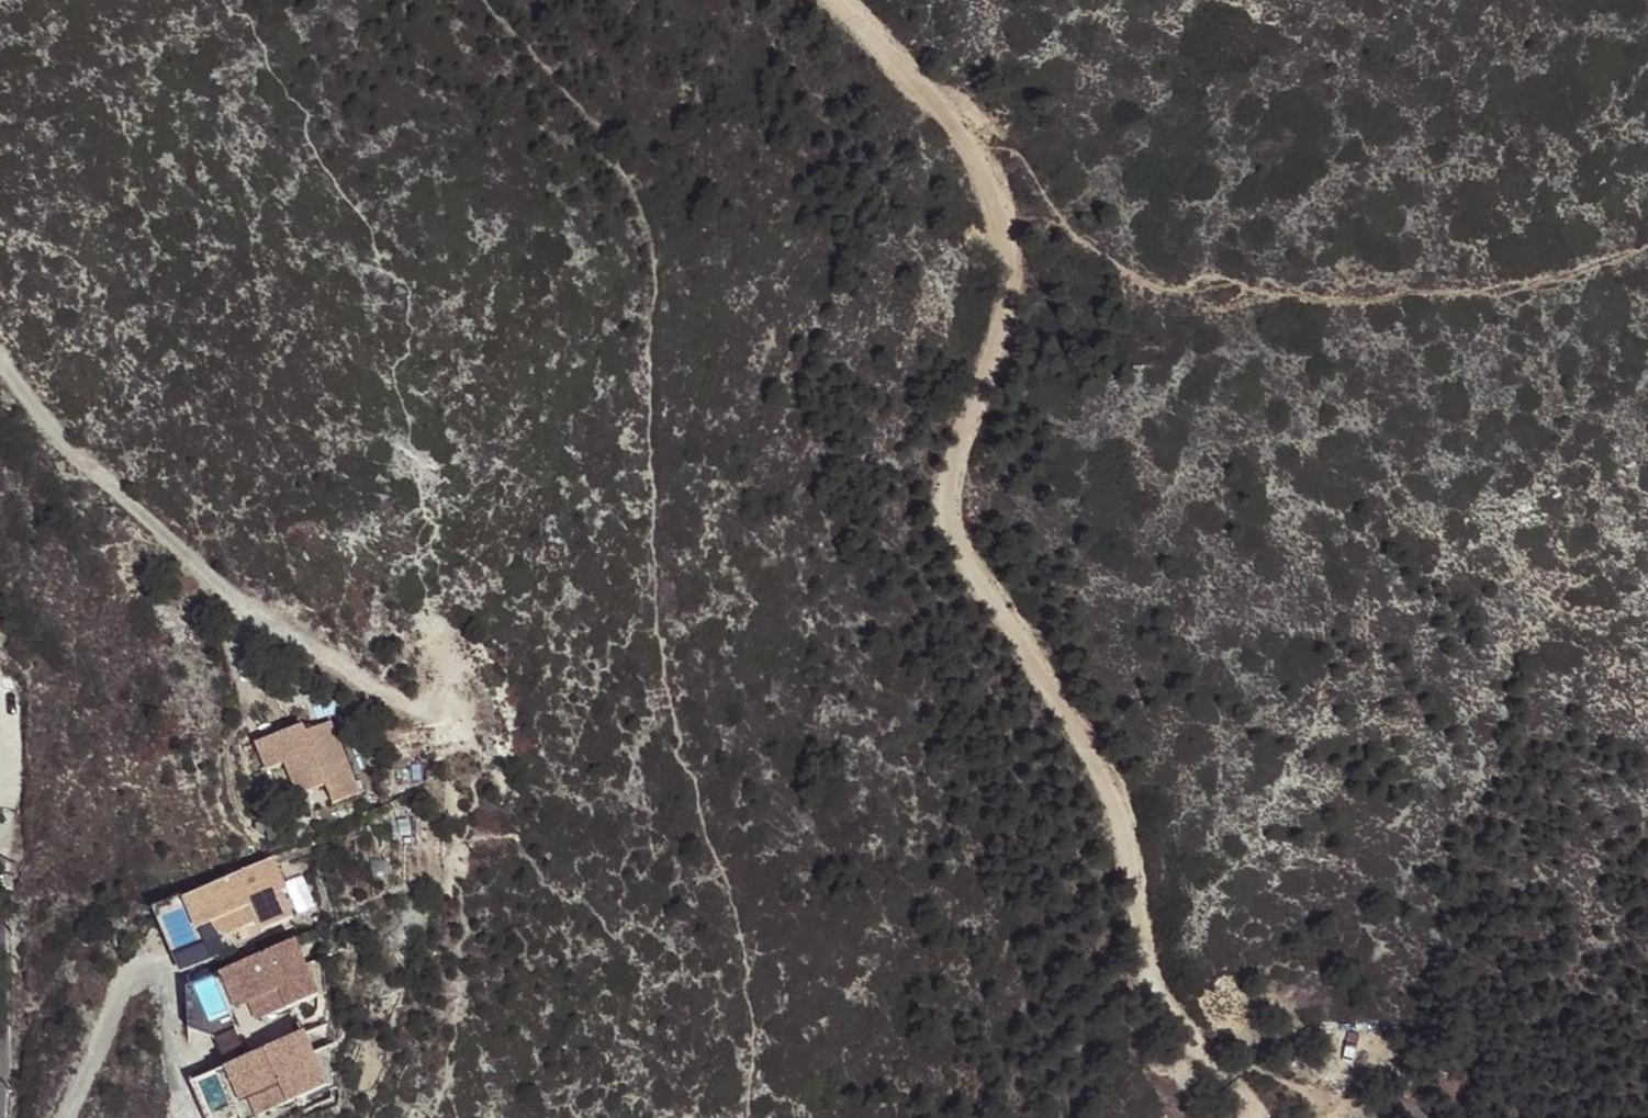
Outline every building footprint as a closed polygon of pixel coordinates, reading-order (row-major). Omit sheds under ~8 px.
[(285,738),(239,758),(251,785),(270,778),(284,809),(310,798),(318,816),(345,804),(314,734),(288,745),(285,738)] [(262,879),(142,935),(154,961),(162,977),(187,966),(196,984),(256,956),(253,950),(283,936),(271,912),(276,909),(262,879)] [(283,957),(178,999),(190,1027),(193,1035),(216,1025),(223,1043),(304,1011),(283,957)] [(178,1094),(182,1105),(187,1117),(270,1117),(310,1102),(290,1049),(178,1094)]
